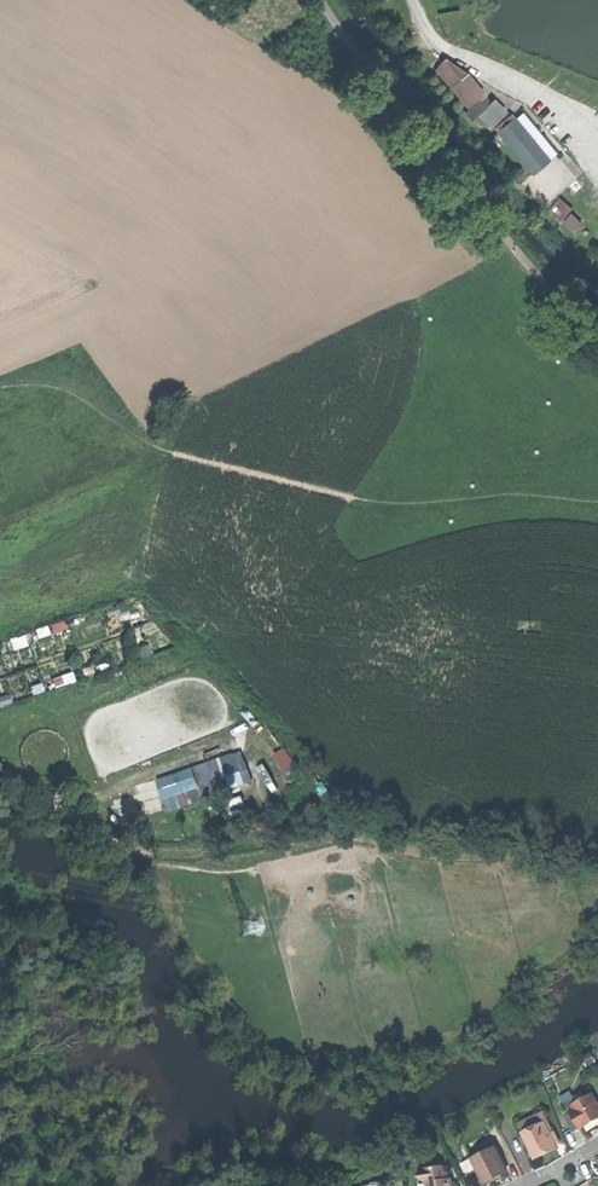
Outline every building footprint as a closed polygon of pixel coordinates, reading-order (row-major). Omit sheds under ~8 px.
[(435,67),(470,108),(483,96),(475,86),(468,91),(459,80),(443,60),(435,67)] [(467,74),(459,80),(468,91),(475,86),(467,74)] [(478,114),(492,128),(506,114),(492,100),(478,114)] [(500,130),(533,173),(549,159),(516,117),(500,130)] [(561,162),(553,169),(555,172),(545,181),(558,196),(577,179),(561,162)] [(549,210),(556,215),(565,204),(558,199),(549,210)] [(574,214),(565,223),(574,232),(583,223),(574,214)] [(232,755),(217,760),(228,790),(252,781),(242,752),(232,756),(232,755)] [(217,760),(191,769),(197,787),(164,798),(169,811),(228,790),(217,760)] [(191,769),(158,781),(164,798),(197,787),(191,769)] [(579,1130),(591,1123),(597,1120),(597,1108),(591,1095),(571,1107),(573,1111),(577,1118),(573,1120),(579,1129),(579,1130)] [(518,1125),(522,1133),(544,1123),(547,1121),(543,1113),(518,1125)] [(571,1133),(579,1129),(573,1120),(570,1113),(563,1117),(567,1124),(566,1124),(571,1133)] [(553,1133),(547,1121),(544,1123),(550,1135),(553,1133)] [(522,1133),(534,1160),(546,1154),(557,1149),(555,1147),(553,1141),(550,1135),(544,1123),(522,1133)] [(494,1146),(471,1157),(482,1180),(492,1175),(494,1178),(499,1175),(506,1172),(494,1146)] [(470,1159),(462,1163),(469,1174),(476,1170),(470,1159)] [(450,1184),(448,1184),(446,1174),(443,1174),(442,1167),(422,1170),(419,1174),(420,1180),(424,1185),(427,1184),(427,1185),(450,1185),(450,1184)]
